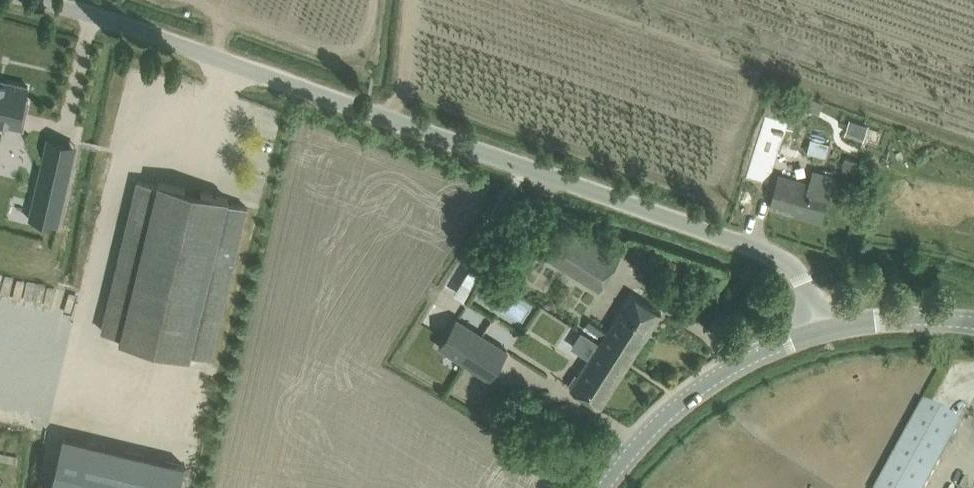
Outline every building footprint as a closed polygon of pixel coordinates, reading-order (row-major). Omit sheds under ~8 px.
[(19,126),(22,113),(26,114),(29,100),(25,99),(29,85),(6,80),(5,83),(0,81),(0,122),(19,126)] [(850,119),(845,133),(863,139),(868,125),(850,119)] [(845,157),(842,168),(856,171),(859,160),(845,157)] [(43,161),(30,218),(58,225),(71,168),(43,161)] [(824,202),(831,174),(814,170),(811,183),(780,174),(776,188),(770,207),(788,212),(818,221),(820,221),(824,202)] [(106,313),(102,330),(122,335),(121,339),(191,355),(192,352),(211,356),(243,226),(247,206),(228,202),(229,198),(159,181),(158,185),(138,180),(134,200),(130,213),(150,218),(126,317),(106,313)] [(542,253),(599,289),(620,257),(562,220),(542,253)] [(97,270),(99,253),(87,252),(85,268),(97,270)] [(481,269),(471,262),(454,292),(465,298),(481,269)] [(488,295),(497,281),(485,274),(477,287),(488,295)] [(603,337),(600,342),(630,361),(662,312),(631,292),(608,329),(603,337)] [(457,318),(439,346),(490,378),(507,350),(457,318)] [(590,318),(585,326),(603,337),(608,329),(590,318)] [(590,358),(571,387),(601,407),(630,361),(600,342),(581,330),(571,346),(590,358)] [(961,424),(924,403),(877,487),(926,487),(961,424)] [(52,487),(179,487),(185,465),(64,436),(52,487)]
